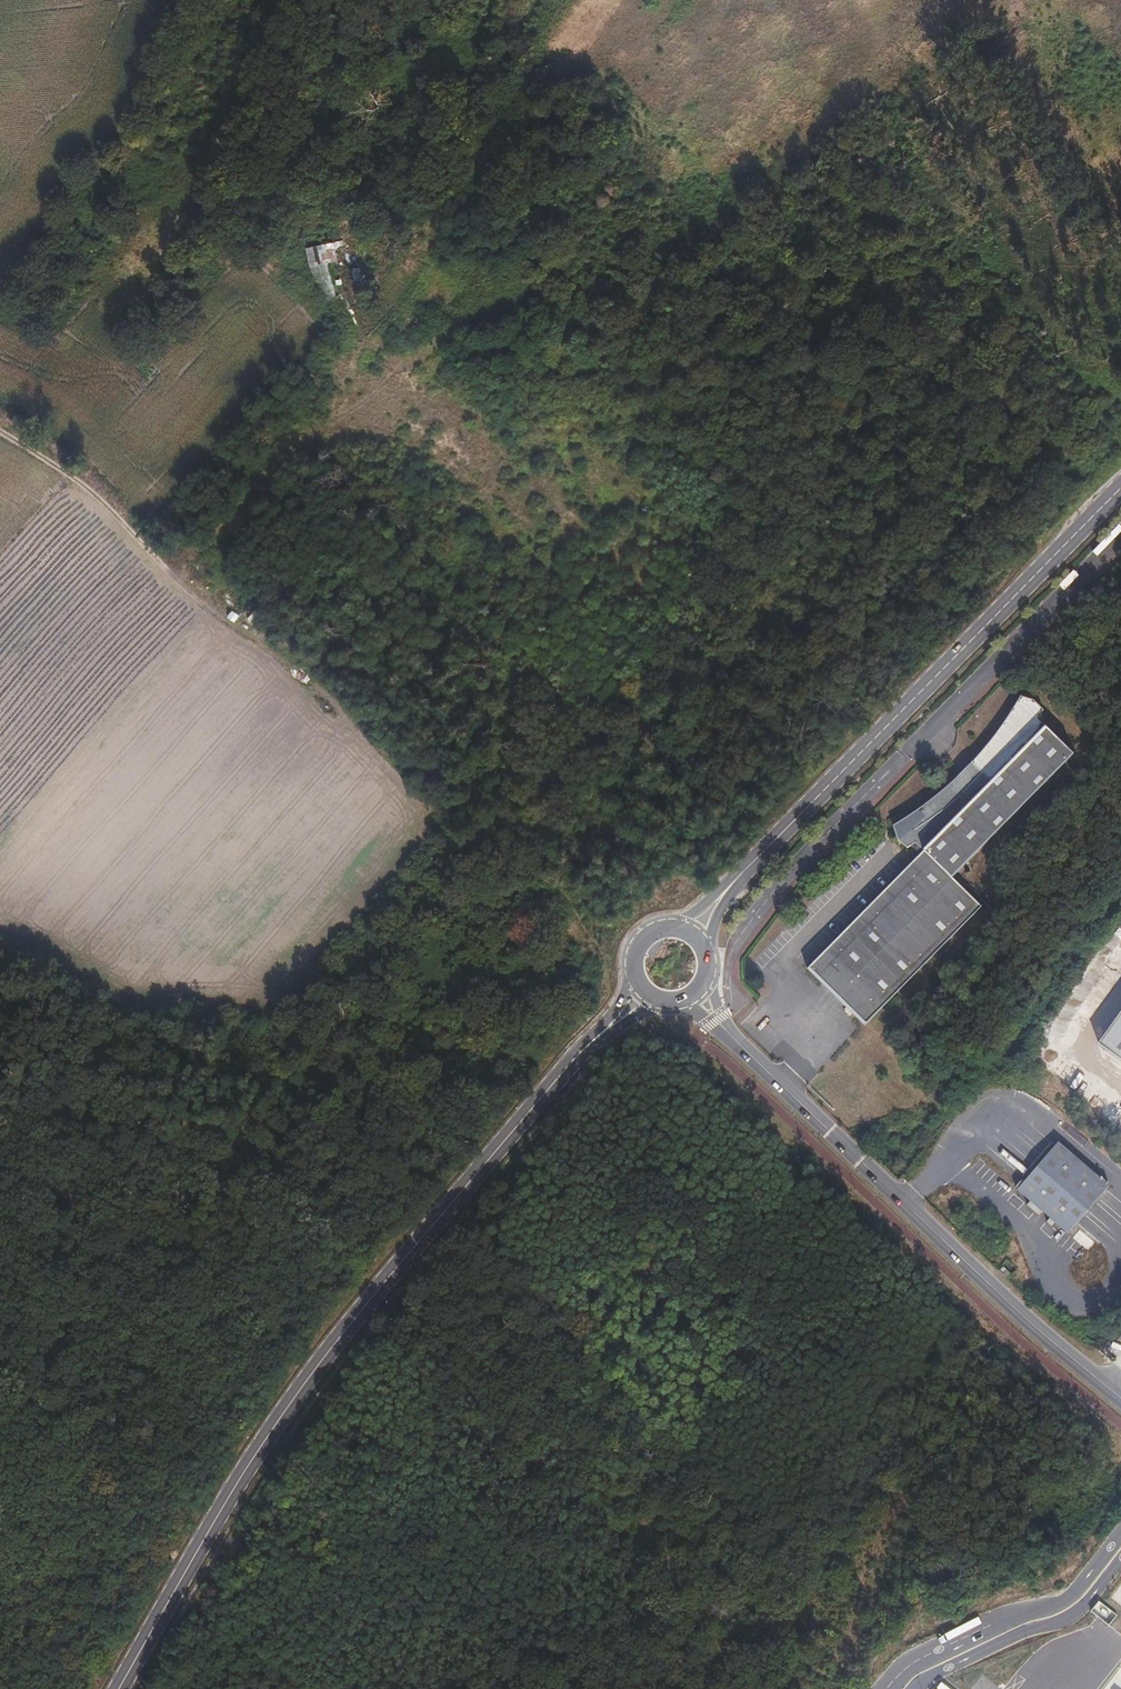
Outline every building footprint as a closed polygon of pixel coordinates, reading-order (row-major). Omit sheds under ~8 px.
[(311,266),(337,261),(333,242),(307,247),(311,266)] [(851,1006),(846,1011),(862,1026),(977,906),(947,876),(1066,752),(1031,718),(1035,708),(1026,699),(1014,696),(1003,713),(997,723),(991,732),(981,744),(969,757),(956,771),(948,779),(934,791),(924,799),(909,811),(888,826),(892,838),(902,848),(911,850),(914,853),(909,859),(884,885),(803,970),(819,985),(824,980),(851,1006)] [(819,985),(846,1011),(851,1006),(824,980),(819,985)] [(1099,1044),(1120,1059),(1120,1013),(1099,1044)] [(1111,1186),(1059,1142),(1057,1144),(1026,1181),(1019,1190),(1070,1234),(1078,1224),(1107,1190),(1111,1186)]
